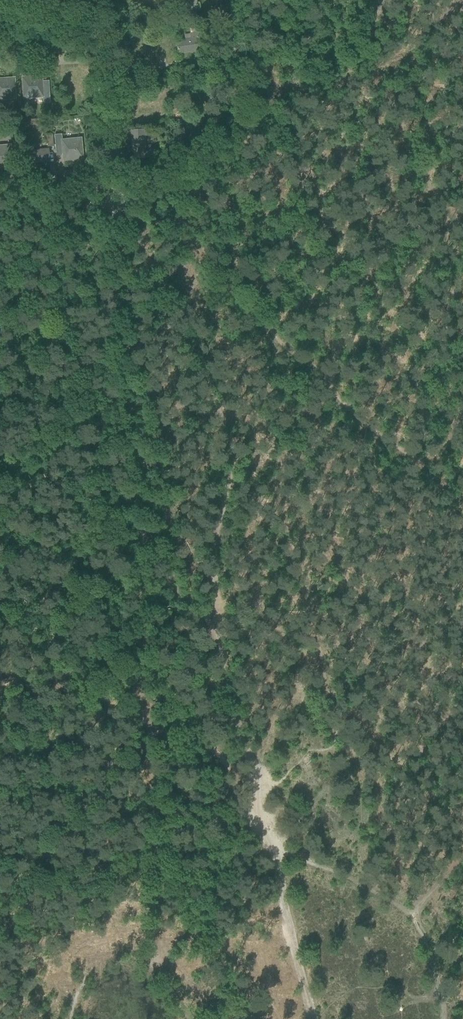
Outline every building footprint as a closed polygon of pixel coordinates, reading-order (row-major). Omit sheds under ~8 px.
[(176,41),(176,43),(178,53),(200,50),(198,32),(191,33),(192,39),(176,41)] [(42,86),(42,82),(41,76),(22,78),(23,99),(43,98),(43,102),(49,102),(48,85),(42,86)] [(15,98),(14,78),(0,79),(0,99),(15,98)] [(139,98),(129,99),(131,121),(141,120),(143,120),(142,110),(148,110),(147,105),(147,98),(139,98)] [(139,151),(139,158),(151,157),(151,150),(146,151),(144,136),(150,136),(149,129),(141,129),(131,130),(133,152),(139,151)] [(62,151),(63,156),(63,160),(83,158),(81,139),(62,140),(61,135),(55,135),(56,152),(62,151)] [(12,165),(10,145),(0,146),(0,166),(12,165)] [(26,151),(26,153),(27,163),(50,161),(48,149),(34,150),(33,145),(26,146),(27,151),(26,151)]
